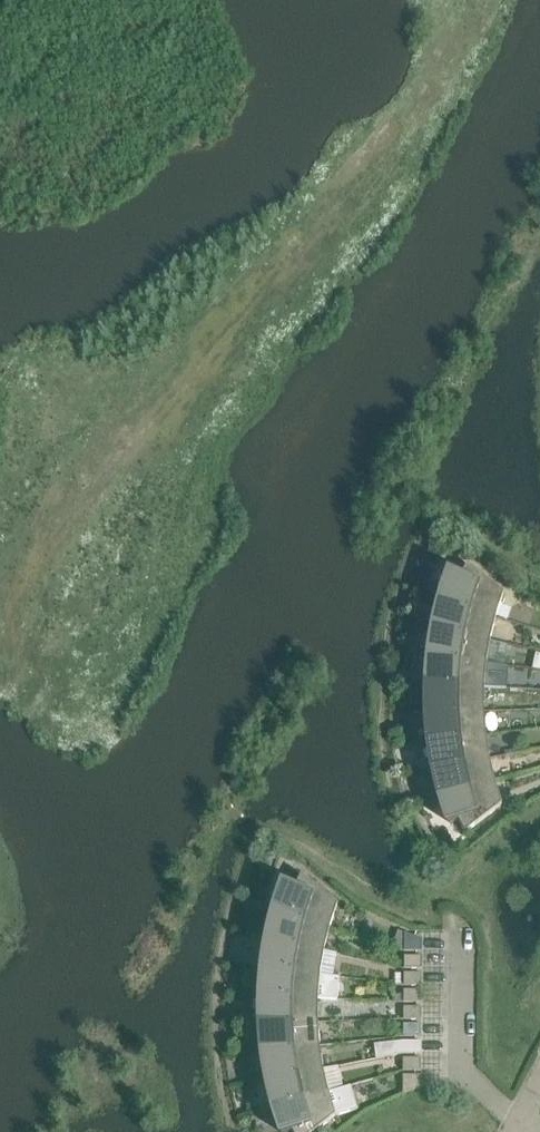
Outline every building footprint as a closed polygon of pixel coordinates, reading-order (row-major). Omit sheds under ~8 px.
[(445,602),(496,617),(504,594),(467,565),(461,577),(454,575),(453,577),(454,578),(451,603),(445,601),(445,602)] [(490,640),(496,617),(445,602),(444,604),(446,604),(445,629),(438,628),(438,630),(490,640)] [(433,657),(486,664),(490,640),(438,630),(438,631),(439,631),(440,657),(433,656),(433,657)] [(484,688),(486,664),(433,657),(433,659),(434,659),(437,684),(431,684),(431,685),(484,688)] [(484,688),(431,685),(431,687),(432,687),(437,711),(430,712),(431,713),(484,711),(484,688)] [(486,735),(484,711),(431,713),(431,715),(432,714),(439,739),(432,739),(433,741),(486,735)] [(486,735),(433,741),(433,742),(434,742),(443,766),(436,767),(437,769),(489,759),(486,735)] [(494,782),(489,759),(437,769),(437,770),(438,770),(449,793),(443,794),(443,796),(494,782)] [(494,782),(443,796),(443,797),(445,797),(457,819),(451,821),(452,824),(459,821),(465,834),(502,805),(494,782)] [(279,912),(279,913),(330,929),(337,905),(301,876),(295,888),(288,886),(287,888),(288,889),(285,914),(279,912)] [(324,952),(330,929),(279,913),(278,915),(279,915),(278,941),(272,939),(272,941),(324,952)] [(398,930),(392,948),(404,952),(404,933),(398,930)] [(404,952),(422,952),(422,940),(421,940),(404,933),(404,952)] [(267,967),(267,968),(320,975),(324,952),(272,941),(271,942),(273,942),(274,968),(267,967)] [(422,957),(404,956),(404,968),(422,969),(422,957)] [(320,975),(267,968),(267,970),(268,970),(271,995),(265,995),(265,996),(318,999),(338,999),(338,998),(337,998),(337,985),(339,985),(339,978),(320,975)] [(422,986),(422,974),(404,973),(404,986),(422,986)] [(422,1003),(422,991),(404,990),(404,1003),(422,1003)] [(264,1023),(264,1024),(318,1022),(318,999),(265,996),(265,997),(266,998),(271,1022),(264,1023)] [(388,1007),(388,1019),(403,1020),(404,1007),(388,1007)] [(403,1020),(422,1020),(422,1008),(404,1007),(403,1020)] [(319,1046),(318,1022),(264,1024),(265,1025),(266,1025),(273,1050),(266,1050),(266,1052),(319,1046)] [(422,1025),(403,1024),(403,1037),(421,1037),(422,1025)] [(421,1054),(421,1042),(403,1041),(374,1045),(376,1059),(403,1054),(421,1054)] [(270,1078),(270,1080),(323,1070),(319,1046),(266,1052),(266,1053),(268,1053),(276,1077),(270,1078)] [(403,1071),(421,1071),(421,1059),(403,1059),(403,1071)] [(328,1093),(323,1070),(270,1080),(271,1081),(272,1081),(283,1104),(276,1105),(277,1107),(328,1093)] [(420,1088),(421,1088),(421,1076),(403,1075),(403,1094),(420,1088)] [(328,1093),(277,1107),(277,1108),(278,1108),(291,1130),(285,1131),(315,1131),(335,1116),(358,1109),(351,1086),(328,1093)]
